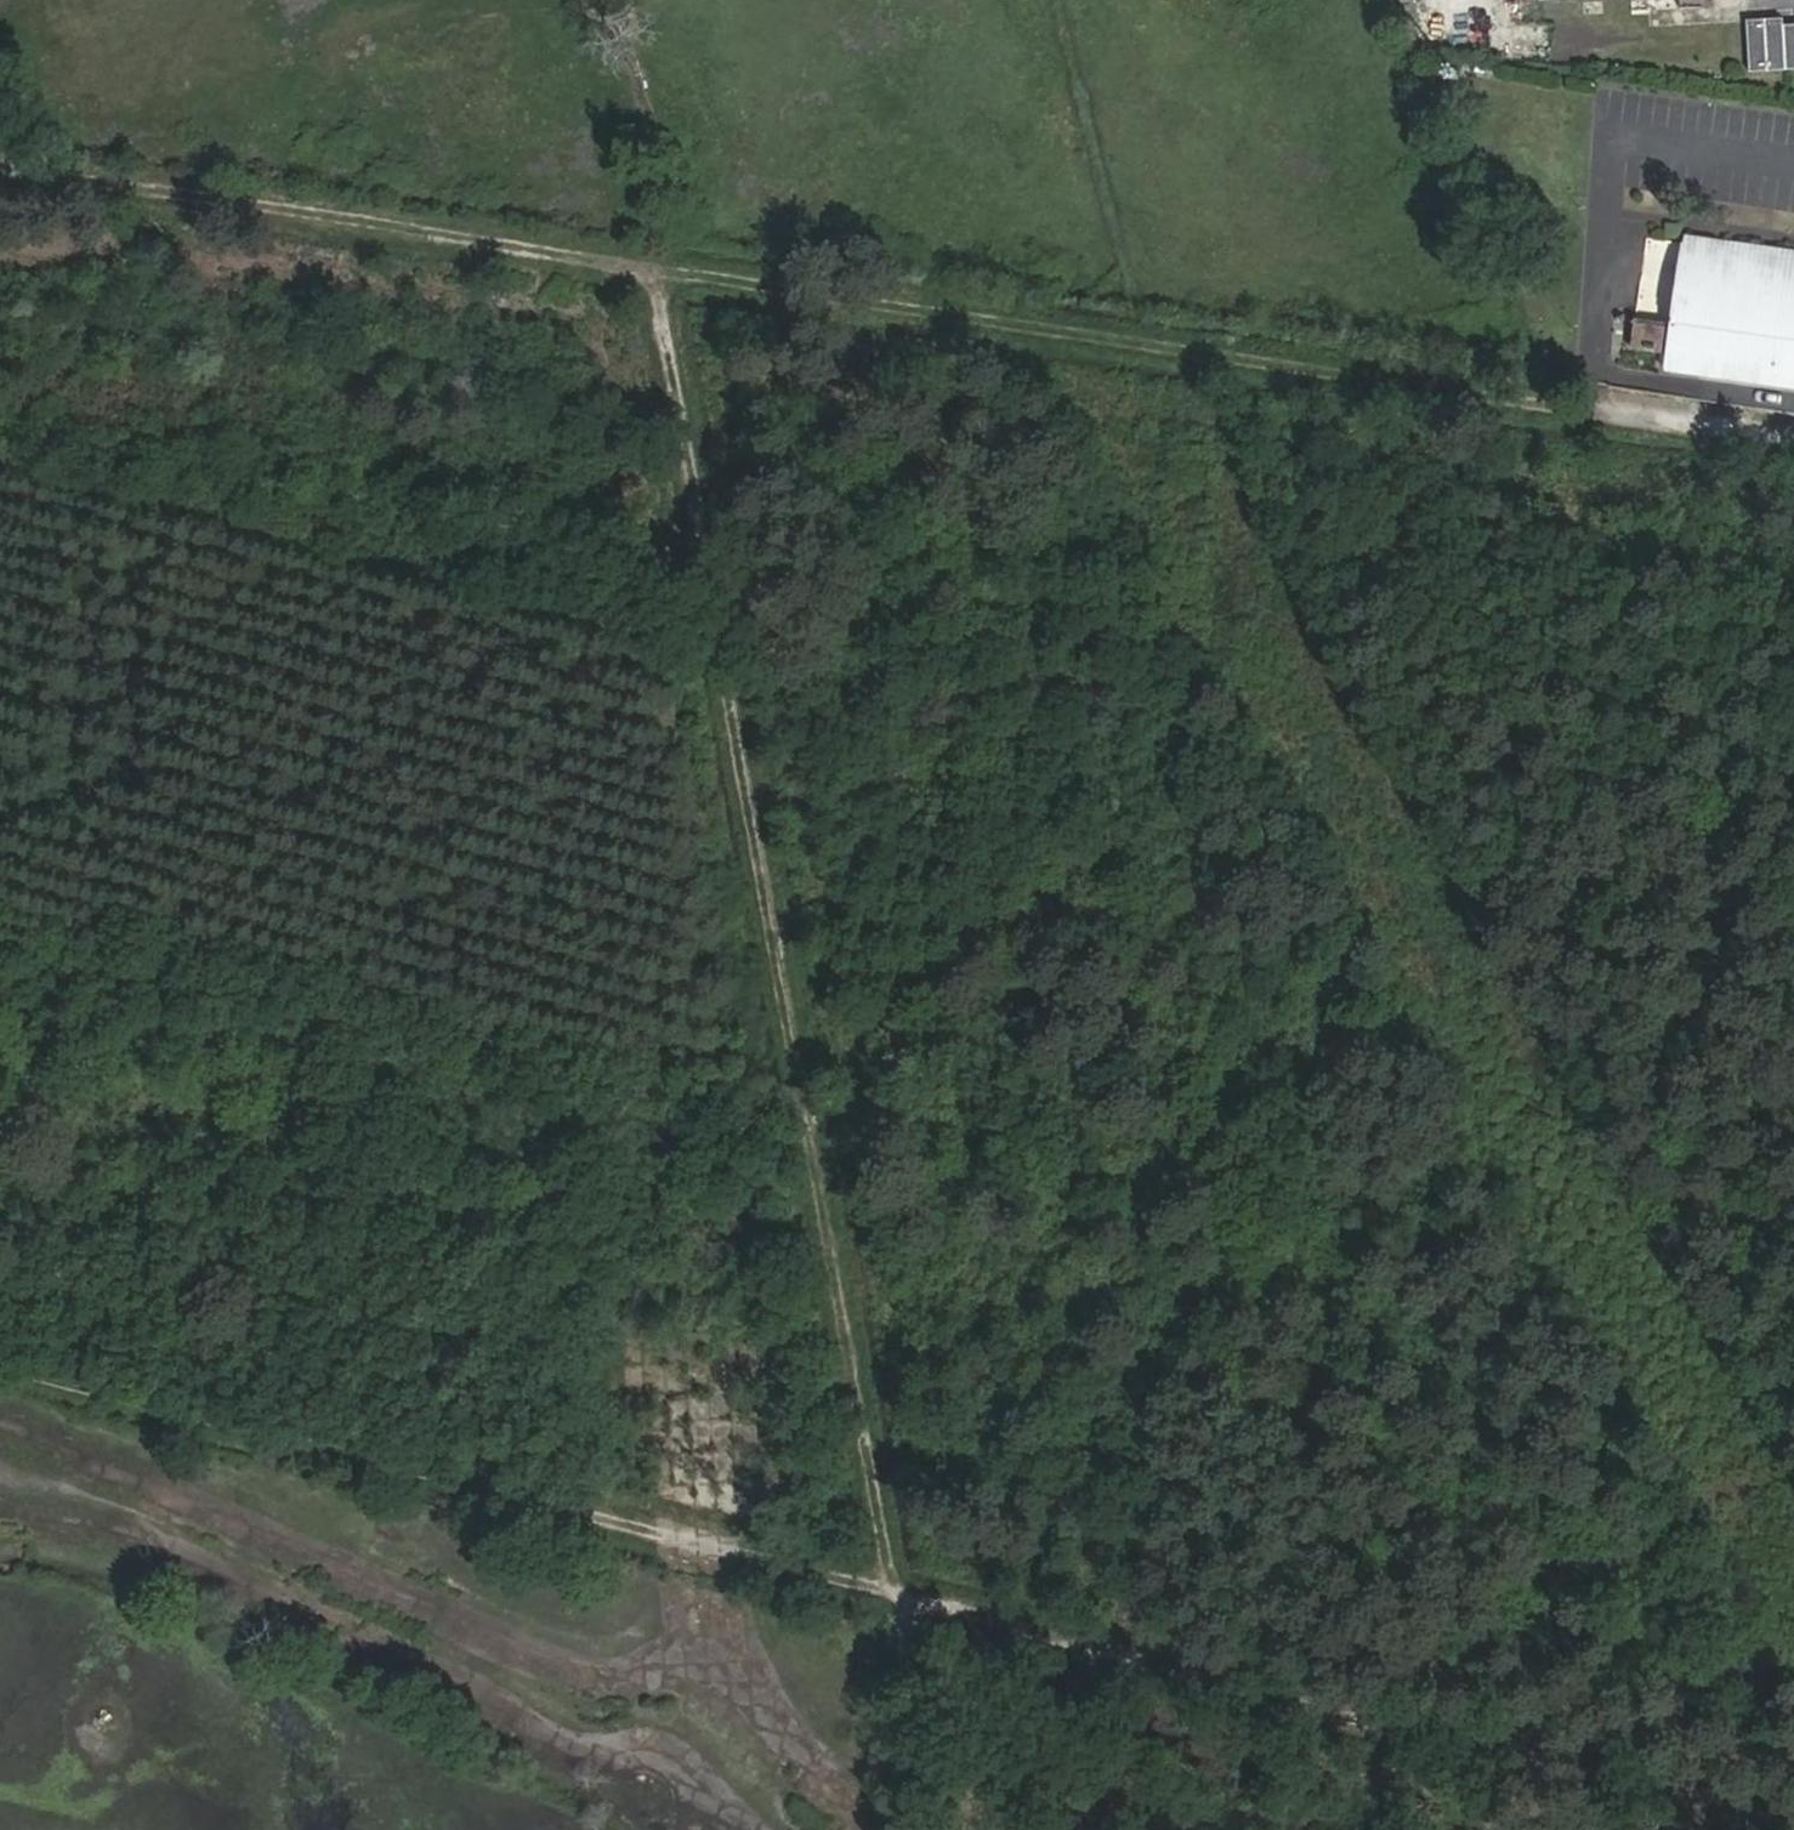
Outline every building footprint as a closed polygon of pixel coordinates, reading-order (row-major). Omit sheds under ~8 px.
[(1747,21),(1750,73),(1793,71),(1793,18),(1747,21)] [(1680,247),(1667,333),(1635,328),(1631,354),(1663,359),(1662,372),(1793,391),(1793,264),(1680,247)]
